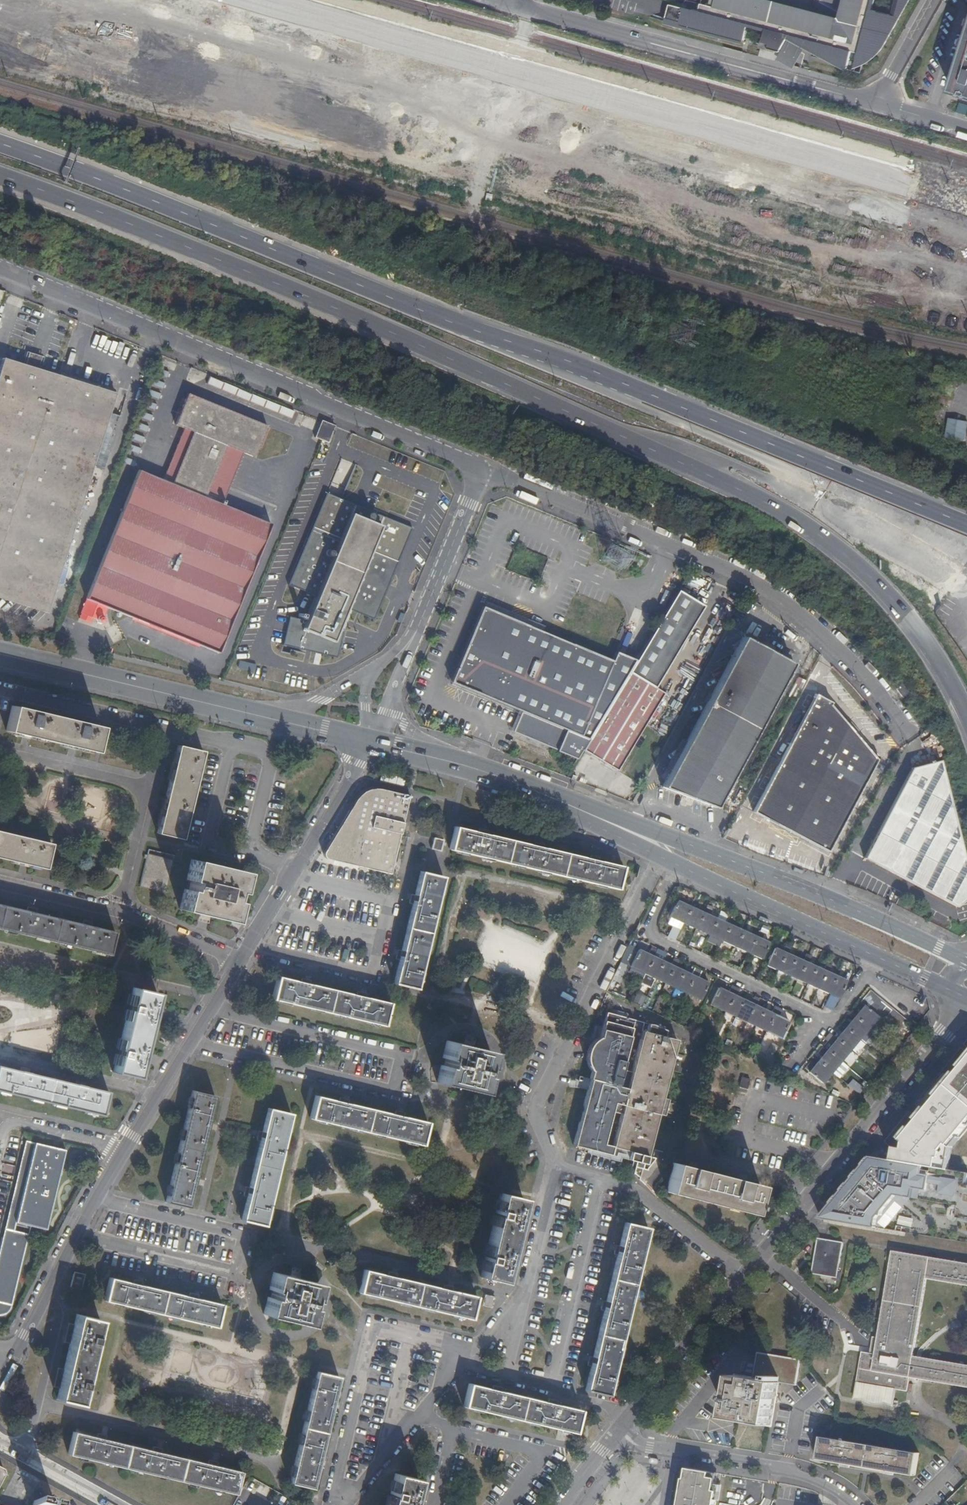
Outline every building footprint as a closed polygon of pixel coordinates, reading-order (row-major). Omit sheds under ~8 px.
[(739,24),(757,29),(753,45),(772,50),(782,36),(805,49),(807,49),(807,57),(840,66),(842,59),(849,61),(848,68),(855,66),(864,62),(871,55),(879,43),(898,12),(904,0),(889,0),(884,17),(867,12),(870,0),(841,0),(837,15),(839,16),(837,22),(815,16),(810,23),(800,20),(804,12),(765,2),(763,4),(754,1),(755,0),(685,0),(684,3),(676,0),(661,0),(656,18),(734,40),(739,24)] [(951,89),(966,94),(966,39),(951,89)] [(767,57),(772,50),(753,45),(751,53),(767,57)] [(30,352),(25,365),(36,368),(41,356),(30,352)] [(114,393),(36,368),(25,365),(3,358),(0,367),(0,597),(46,612),(114,393)] [(185,428),(162,482),(135,471),(91,581),(100,584),(103,585),(106,586),(107,591),(110,592),(114,591),(115,591),(116,587),(114,584),(118,575),(230,621),(269,525),(222,505),(222,503),(219,502),(219,504),(212,501),(203,498),(225,445),(234,448),(252,456),(252,457),(254,457),(265,429),(267,425),(264,425),(187,395),(185,401),(175,424),(185,428)] [(946,438),(965,441),(966,430),(966,422),(949,419),(946,438)] [(314,438),(321,441),(328,423),(321,421),(314,438)] [(327,443),(335,426),(328,423),(321,441),(327,443)] [(212,501),(234,448),(225,445),(203,498),(212,501)] [(372,619),(409,529),(327,494),(288,585),(315,597),(306,622),(300,620),(301,614),(297,613),(295,619),(288,617),(283,644),(338,658),(343,630),(338,629),(345,608),(372,619)] [(602,559),(615,564),(620,548),(607,544),(602,559)] [(89,586),(99,590),(101,591),(103,585),(100,584),(91,581),(89,586)] [(705,607),(677,590),(636,661),(582,750),(616,771),(664,693),(655,689),(705,607)] [(611,662),(481,608),(450,684),(520,712),(512,733),(576,759),(582,750),(636,661),(615,653),(611,662)] [(693,800),(696,802),(701,804),(712,808),(790,665),(782,661),(765,652),(749,643),(741,639),(660,788),(661,788),(679,795),(693,800)] [(909,696),(904,687),(897,692),(903,700),(909,696)] [(821,695),(818,695),(814,694),(787,747),(753,811),(774,823),(799,836),(823,850),(827,852),(869,774),(876,761),(857,738),(838,716),(828,704),(830,701),(821,697),(821,695)] [(77,748),(93,752),(100,728),(11,706),(5,731),(23,735),(22,739),(29,740),(30,737),(69,746),(68,750),(76,752),(77,748)] [(160,817),(156,833),(181,840),(203,752),(177,746),(173,763),(171,762),(169,770),(172,771),(162,809),(160,809),(158,816),(160,817)] [(933,894),(961,849),(939,760),(932,762),(931,760),(928,761),(928,763),(912,768),(864,858),(933,894)] [(358,798),(351,809),(374,817),(387,791),(376,789),(369,791),(363,793),(358,798)] [(374,817),(402,826),(409,796),(387,791),(374,817)] [(343,822),(326,849),(381,872),(398,834),(402,826),(374,817),(351,809),(343,822)] [(381,872),(326,849),(323,854),(325,859),(327,860),(390,875),(402,826),(398,834),(381,872)] [(451,843),(450,848),(449,850),(616,890),(622,867),(599,862),(590,859),(543,848),(534,846),(488,835),(479,833),(455,827),(451,843)] [(0,833),(0,859),(21,864),(20,867),(28,869),(29,866),(45,870),(51,845),(0,833)] [(434,838),(433,842),(431,849),(440,852),(442,846),(443,841),(443,840),(434,838)] [(431,842),(424,873),(436,876),(443,846),(442,846),(440,852),(431,849),(433,842),(431,842)] [(961,849),(933,894),(956,906),(966,898),(966,870),(961,849)] [(139,887),(165,893),(172,860),(146,854),(139,887)] [(178,910),(229,922),(234,901),(230,901),(232,891),(236,892),(240,876),(241,872),(190,860),(185,881),(189,881),(187,890),(183,889),(178,910)] [(804,870),(794,866),(794,868),(793,871),(802,874),(804,870)] [(420,872),(415,895),(412,905),(401,951),(399,960),(394,984),(416,989),(442,877),(436,876),(424,873),(420,872)] [(669,917),(760,959),(768,943),(762,940),(764,935),(763,934),(765,932),(754,927),(753,930),(752,930),(750,934),(735,928),(738,923),(737,922),(738,920),(734,918),(732,920),(726,918),(728,915),(720,911),(717,919),(709,916),(711,911),(713,908),(707,906),(706,909),(700,906),(697,910),(683,904),(685,900),(679,897),(677,901),(676,901),(669,917)] [(91,927),(82,925),(35,914),(26,912),(0,905),(0,930),(109,956),(114,933),(91,927)] [(758,921),(767,925),(768,923),(769,920),(760,916),(758,921)] [(667,936),(675,940),(681,928),(673,924),(667,936)] [(832,1011),(850,974),(847,973),(843,980),(829,973),(832,966),(826,963),(823,970),(808,964),(811,957),(803,953),(803,955),(805,956),(803,961),(788,954),(791,947),(785,945),(782,952),(773,948),(766,965),(829,994),(823,1007),(832,1011)] [(699,1000),(707,984),(697,979),(701,971),(691,966),(690,969),(693,970),(690,975),(675,968),(677,963),(680,964),(681,962),(673,958),(670,966),(655,958),(657,953),(660,954),(661,952),(651,947),(647,955),(636,950),(628,967),(699,1000)] [(725,950),(720,961),(727,964),(732,953),(725,950)] [(389,1004),(365,998),(356,996),(309,985),(300,983),(276,977),(271,1000),(383,1026),(389,1004)] [(783,982),(775,979),(772,986),(780,989),(783,982)] [(641,983),(636,997),(645,1000),(650,986),(641,983)] [(780,1039),(789,1022),(778,1017),(782,1010),(775,1007),(771,1014),(756,1007),(760,999),(754,997),(751,1004),(736,997),(740,990),(732,986),(728,994),(718,989),(710,1005),(780,1039)] [(132,988),(113,1072),(136,1077),(138,1068),(144,1069),(149,1050),(142,1049),(149,1023),(155,1024),(159,1005),(153,1003),(156,993),(132,988)] [(808,1072),(821,1084),(830,1073),(839,1079),(848,1068),(840,1061),(868,1028),(873,1033),(883,1021),(897,1033),(907,1022),(869,991),(856,1007),(860,1011),(849,1023),(845,1019),(837,1029),(841,1033),(836,1039),(831,1045),(827,1042),(818,1052),(822,1055),(812,1067),(808,1064),(803,1070),(807,1074),(808,1072)] [(592,1149),(597,1150),(619,1156),(618,1160),(617,1162),(619,1163),(619,1162),(625,1167),(624,1168),(626,1168),(632,1172),(631,1173),(632,1174),(633,1173),(640,1178),(639,1179),(640,1180),(644,1165),(650,1166),(655,1158),(646,1156),(657,1114),(661,1097),(676,1040),(674,1040),(674,1038),(671,1037),(671,1034),(664,1032),(665,1030),(663,1029),(658,1027),(653,1025),(647,1024),(645,1032),(641,1031),(643,1023),(605,1013),(599,1038),(591,1071),(589,1080),(586,1091),(576,1134),(575,1136),(573,1144),(588,1148),(592,1149)] [(828,1033),(823,1039),(831,1045),(836,1039),(828,1033)] [(591,1071),(599,1038),(595,1037),(588,1065),(591,1071)] [(485,1069),(489,1052),(446,1041),(442,1059),(445,1060),(444,1066),(440,1066),(436,1083),(480,1093),(484,1076),(480,1075),(482,1068),(485,1069)] [(753,1059),(771,1068),(774,1062),(756,1053),(753,1059)] [(933,1081),(937,1084),(941,1079),(946,1083),(965,1100),(966,1098),(966,1063),(956,1053),(933,1081)] [(84,1087),(75,1085),(28,1074),(19,1072),(0,1067),(0,1092),(102,1116),(107,1092),(84,1087)] [(569,1087),(580,1090),(583,1078),(578,1077),(577,1081),(571,1080),(569,1087)] [(740,1082),(748,1086),(750,1080),(742,1077),(740,1082)] [(580,1090),(586,1091),(589,1080),(583,1078),(580,1090)] [(852,1080),(847,1086),(859,1095),(863,1090),(852,1080)] [(864,1081),(860,1085),(866,1090),(870,1086),(864,1081)] [(946,1083),(926,1105),(943,1124),(965,1100),(946,1083)] [(195,1176),(203,1143),(206,1130),(208,1120),(214,1097),(192,1092),(183,1128),(175,1161),(165,1204),(187,1209),(193,1185),(195,1176)] [(348,1105),(339,1103),(315,1097),(310,1119),(422,1145),(427,1123),(403,1118),(394,1116),(348,1105)] [(661,1097),(657,1114),(664,1116),(668,1099),(661,1097)] [(241,1222),(259,1226),(263,1227),(270,1196),(289,1115),(268,1110),(262,1133),(260,1143),(251,1181),(249,1189),(247,1198),(243,1214),(241,1222)] [(26,1141),(7,1221),(30,1227),(45,1231),(64,1150),(26,1141)] [(601,1156),(605,1157),(618,1160),(619,1156),(597,1150),(592,1149),(588,1148),(587,1152),(601,1156)] [(911,1198),(951,1205),(953,1208),(951,1209),(949,1217),(949,1219),(951,1221),(952,1222),(954,1222),(956,1222),(957,1221),(966,1223),(966,1174),(871,1157),(864,1166),(867,1168),(863,1173),(860,1171),(828,1211),(829,1211),(828,1219),(822,1218),(821,1219),(885,1230),(911,1198)] [(672,1164),(670,1174),(665,1193),(718,1207),(752,1215),(757,1194),(758,1186),(730,1179),(672,1164)] [(510,1254),(511,1250),(516,1228),(522,1229),(522,1228),(526,1210),(521,1208),(523,1198),(500,1194),(480,1279),(486,1280),(499,1283),(503,1283),(505,1273),(511,1274),(516,1255),(510,1254)] [(30,1227),(7,1221),(2,1238),(26,1244),(30,1227)] [(619,1350),(625,1324),(648,1228),(625,1223),(620,1246),(618,1255),(607,1302),(604,1311),(599,1332),(593,1357),(591,1366),(586,1390),(608,1395),(619,1350)] [(2,1238),(0,1248),(0,1318),(3,1317),(5,1316),(6,1314),(8,1313),(9,1309),(11,1302),(26,1244),(2,1238)] [(843,1243),(817,1239),(812,1273),(837,1278),(843,1243)] [(893,1252),(875,1355),(862,1353),(860,1362),(857,1383),(858,1383),(855,1399),(868,1399),(880,1400),(893,1406),(895,1395),(896,1390),(908,1392),(911,1378),(966,1388),(966,1365),(914,1356),(927,1281),(966,1287),(966,1264),(893,1252)] [(387,1276),(367,1272),(364,1271),(359,1293),(409,1305),(471,1319),(476,1297),(451,1291),(443,1289),(396,1279),(387,1276)] [(74,1273),(72,1281),(70,1288),(79,1291),(80,1287),(83,1275),(74,1273)] [(312,1301),(316,1284),(273,1274),(269,1291),(272,1292),(270,1299),(267,1298),(263,1316),(306,1326),(310,1309),(307,1308),(309,1301),(312,1301)] [(103,1301),(176,1319),(215,1328),(221,1306),(197,1300),(188,1298),(142,1287),(132,1285),(130,1284),(108,1279),(103,1301)] [(499,1283),(486,1280),(482,1301),(483,1301),(484,1295),(494,1297),(492,1305),(494,1305),(499,1283)] [(484,1295),(483,1301),(482,1306),(492,1309),(492,1305),(494,1297),(484,1295)] [(79,1405),(98,1320),(77,1315),(74,1325),(69,1324),(64,1343),(70,1345),(64,1371),(58,1369),(53,1388),(59,1390),(57,1400),(79,1405)] [(800,1359),(757,1352),(753,1379),(735,1376),(728,1419),(771,1426),(779,1383),(796,1385),(800,1359)] [(316,1372),(305,1418),(297,1455),(290,1484),(312,1489),(317,1470),(318,1466),(320,1457),(325,1433),(331,1410),(333,1401),(338,1377),(316,1372)] [(502,1392),(492,1389),(469,1384),(463,1406),(576,1433),(581,1410),(557,1405),(548,1402),(502,1392)] [(105,1441),(96,1438),(72,1433),(68,1455),(235,1495),(240,1472),(216,1467),(207,1465),(161,1454),(151,1452),(105,1441)] [(884,1471),(893,1472),(915,1476),(919,1453),(822,1437),(818,1460),(839,1463),(849,1465),(884,1471)] [(717,1480),(710,1479),(711,1474),(692,1470),(690,1480),(688,1480),(683,1504),(711,1504),(712,1503),(715,1504),(717,1492),(714,1492),(717,1480)] [(418,1479),(395,1473),(388,1504),(417,1504),(421,1490),(415,1488),(418,1479)]
